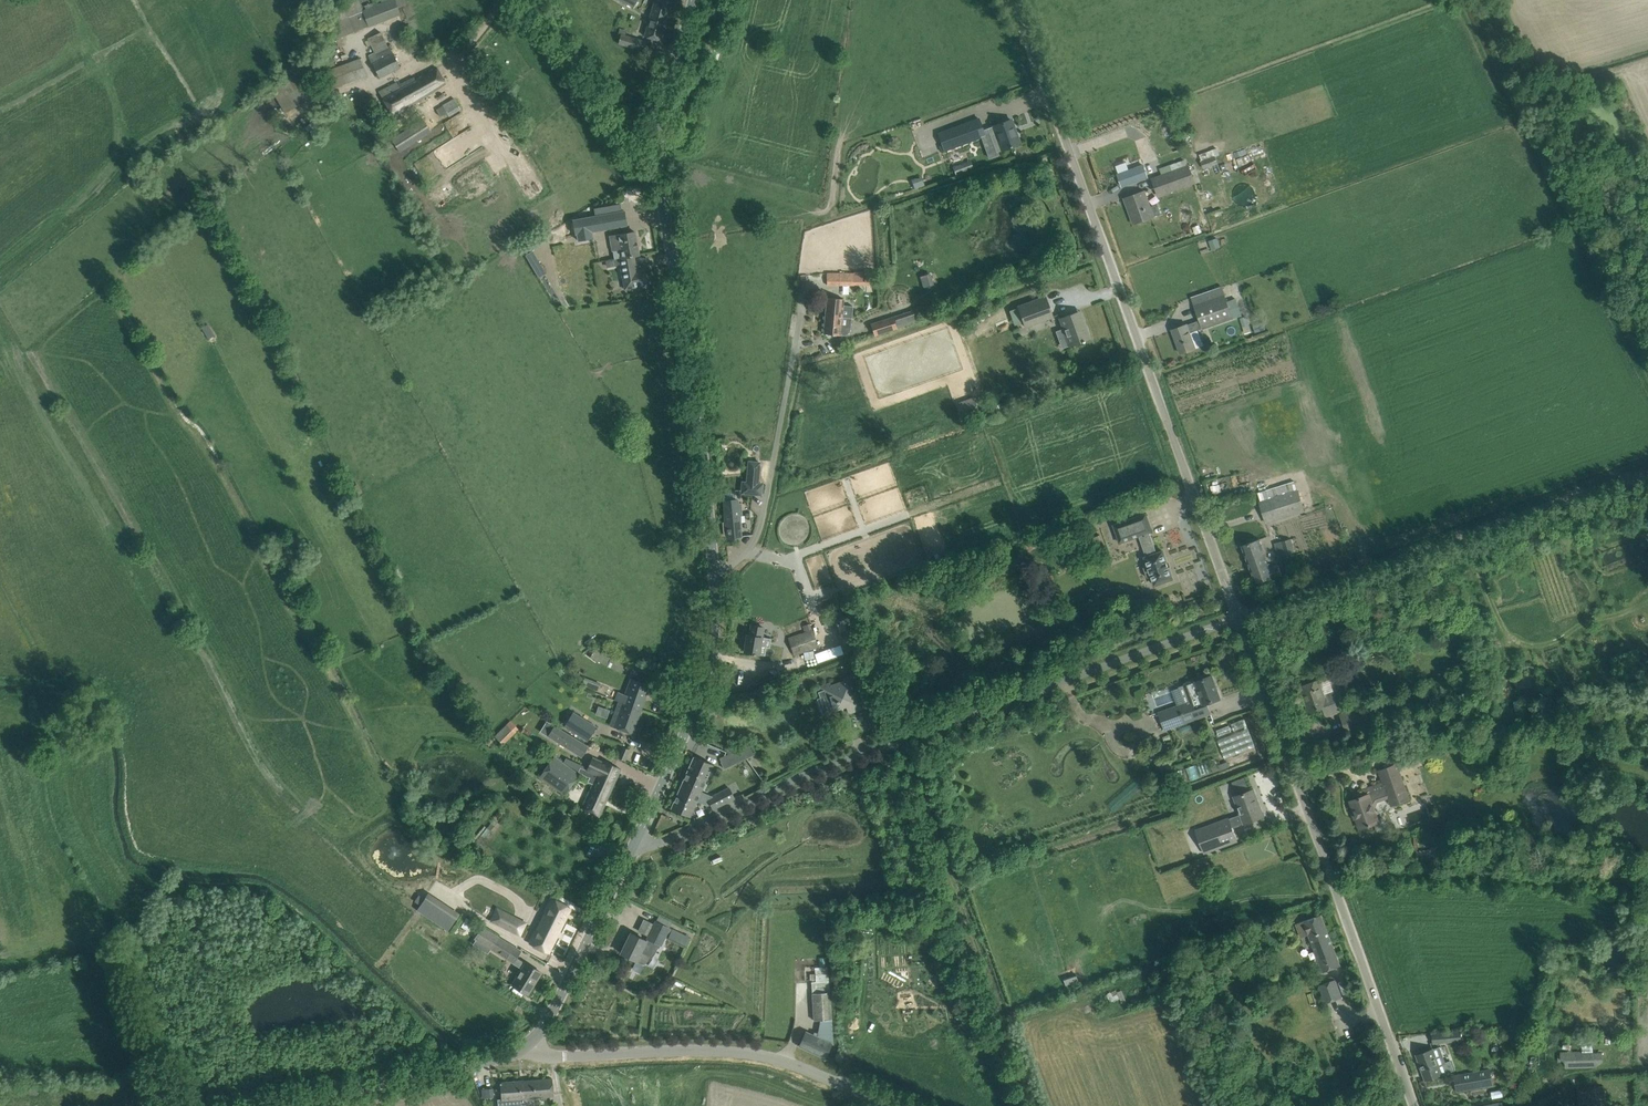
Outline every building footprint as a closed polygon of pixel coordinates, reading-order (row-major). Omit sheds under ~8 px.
[(344,7),(327,15),(333,31),(328,33),(330,39),(335,37),(336,39),(354,32),(400,13),(397,7),(406,4),(405,0),(361,0),(344,7)] [(672,0),(655,0),(645,36),(660,40),(672,0)] [(372,62),(380,78),(401,67),(390,46),(388,46),(380,31),(367,38),(369,41),(366,42),(368,45),(371,44),(374,52),(368,55),(372,63),(372,62)] [(645,51),(648,41),(621,34),(619,44),(645,51)] [(360,58),(326,70),(328,76),(325,77),(328,83),(331,82),(333,88),(367,75),(360,58)] [(332,66),(331,62),(320,65),(321,70),(332,66)] [(285,113),(326,89),(310,64),(270,88),(285,113)] [(445,83),(436,67),(420,76),(421,77),(415,80),(414,77),(398,85),(396,83),(378,92),(392,117),(445,83)] [(454,97),(436,108),(441,116),(447,113),(449,116),(461,108),(454,97)] [(400,152),(431,132),(423,118),(391,138),(400,152)] [(978,118),(938,133),(944,150),(985,135),(978,118)] [(993,126),(989,127),(997,151),(1002,150),(1009,147),(1020,143),(1011,119),(1000,123),(993,126)] [(1205,170),(1219,164),(1213,149),(1199,154),(1205,170)] [(962,163),(953,166),(956,175),(965,172),(962,163)] [(1144,164),(1118,173),(1123,187),(1149,178),(1144,164)] [(1152,179),(1158,197),(1196,183),(1190,165),(1152,179)] [(923,179),(913,183),(915,189),(925,185),(923,179)] [(1133,224),(1147,219),(1152,217),(1149,209),(1151,208),(1145,191),(1124,198),(1129,211),(1133,224)] [(627,225),(625,211),(573,220),(575,234),(577,234),(579,241),(593,239),(592,232),(627,225)] [(635,231),(624,233),(618,234),(622,257),(634,256),(639,255),(635,231)] [(596,238),(553,246),(557,272),(601,265),(596,238)] [(1209,240),(1212,250),(1221,247),(1217,238),(1209,240)] [(546,274),(532,251),(525,254),(539,278),(542,276),(544,280),(548,278),(546,274)] [(625,289),(635,287),(646,285),(643,269),(637,270),(634,256),(622,257),(619,258),(625,289)] [(876,284),(876,273),(827,273),(827,285),(876,284)] [(924,287),(932,285),(928,275),(921,278),(924,287)] [(1017,305),(1025,327),(1052,317),(1044,296),(1017,305)] [(1197,330),(1232,317),(1242,314),(1236,298),(1227,302),(1225,296),(1194,307),(1199,320),(1172,330),(1181,353),(1195,348),(1203,345),(1197,330)] [(843,305),(843,299),(827,297),(825,316),(852,318),(853,306),(843,305)] [(917,309),(894,315),(898,327),(920,320),(917,309)] [(1059,318),(1063,328),(1066,337),(1069,336),(1072,344),(1082,341),(1082,342),(1084,341),(1084,340),(1090,338),(1086,328),(1080,311),(1059,318)] [(852,318),(825,316),(823,334),(844,335),(845,335),(846,335),(847,335),(848,334),(849,333),(850,332),(850,331),(850,330),(851,319),(852,318)] [(893,317),(871,323),(875,334),(896,327),(893,317)] [(1253,325),(1255,332),(1266,330),(1264,322),(1253,325)] [(975,400),(957,406),(961,418),(979,411),(975,400)] [(746,493),(761,494),(762,484),(758,483),(760,462),(749,461),(746,493)] [(1304,511),(1297,490),(1294,481),(1257,493),(1266,523),(1304,511)] [(727,537),(741,536),(739,516),(743,515),(741,503),(737,503),(737,500),(724,501),(726,521),(722,522),(723,534),(727,534),(727,537)] [(1152,531),(1146,514),(1114,525),(1120,543),(1139,536),(1146,557),(1145,557),(1148,566),(1143,567),(1147,578),(1151,576),(1154,585),(1172,579),(1163,551),(1157,553),(1149,532),(1152,531)] [(1109,518),(1096,522),(1103,543),(1116,538),(1109,518)] [(1291,538),(1281,541),(1285,555),(1295,552),(1291,538)] [(1270,568),(1265,555),(1259,539),(1241,545),(1255,583),(1282,574),(1279,565),(1270,568)] [(842,612),(823,619),(825,625),(845,619),(842,612)] [(747,635),(744,651),(757,653),(763,654),(765,646),(769,647),(770,639),(761,637),(763,627),(751,625),(749,635),(747,635)] [(819,646),(816,638),(813,629),(788,637),(794,655),(813,648),(819,646)] [(855,650),(848,630),(840,633),(847,652),(855,650)] [(1573,673),(1576,680),(1581,677),(1575,664),(1569,666),(1572,674),(1573,673)] [(829,683),(819,687),(823,696),(823,697),(826,696),(827,700),(831,710),(831,711),(841,707),(840,705),(845,703),(849,713),(864,707),(860,697),(857,690),(852,675),(844,678),(845,680),(830,686),(829,683)] [(1166,732),(1197,721),(1193,708),(1220,698),(1212,676),(1184,685),(1188,696),(1190,702),(1159,713),(1166,732)] [(649,685),(631,678),(625,694),(619,692),(616,700),(622,702),(613,727),(632,733),(649,685)] [(1300,687),(1309,712),(1323,707),(1326,716),(1340,710),(1334,693),(1324,696),(1318,680),(1300,687)] [(1548,697),(1527,701),(1529,711),(1550,707),(1549,704),(1553,703),(1551,698),(1548,699),(1548,697)] [(1384,698),(1374,702),(1340,714),(1347,735),(1382,722),(1380,717),(1389,714),(1384,698)] [(605,717),(608,709),(597,706),(595,714),(605,717)] [(573,712),(564,727),(587,741),(596,727),(573,712)] [(510,720),(495,735),(503,745),(519,729),(510,720)] [(1221,740),(1218,741),(1225,759),(1245,751),(1235,725),(1218,732),(1221,740)] [(589,748),(555,727),(548,738),(583,758),(589,748)] [(724,769),(755,754),(750,744),(720,759),(722,762),(721,762),(724,769)] [(625,761),(630,749),(622,746),(617,758),(625,761)] [(564,795),(569,788),(571,790),(576,784),(573,782),(578,774),(550,754),(547,758),(551,761),(539,777),(564,795)] [(580,767),(578,771),(586,776),(590,776),(595,779),(596,776),(614,784),(621,769),(610,765),(603,761),(592,756),(586,769),(580,767)] [(693,756),(682,781),(701,790),(712,764),(693,756)] [(1378,822),(1374,811),(1378,802),(1388,798),(1391,805),(1410,799),(1398,764),(1380,770),(1384,782),(1363,789),(1365,796),(1350,801),(1360,828),(1378,822)] [(595,779),(590,776),(587,782),(592,784),(582,808),(599,816),(614,784),(596,776),(595,779)] [(672,805),(670,808),(690,817),(697,800),(709,806),(711,805),(708,798),(712,796),(701,792),(701,790),(682,781),(672,805)] [(729,788),(722,791),(727,802),(734,798),(729,788)] [(1204,853),(1226,844),(1237,841),(1232,828),(1263,816),(1253,790),(1235,797),(1241,814),(1196,831),(1204,853)] [(712,796),(708,798),(711,805),(713,808),(727,802),(722,791),(712,796)] [(395,872),(420,882),(425,868),(392,855),(387,865),(397,869),(395,872)] [(478,891),(472,888),(477,875),(451,865),(443,888),(475,899),(478,891)] [(383,878),(379,885),(390,891),(394,884),(383,878)] [(448,930),(456,918),(425,897),(424,899),(421,897),(417,903),(420,905),(417,910),(448,930)] [(570,908),(560,903),(552,899),(530,944),(548,952),(570,908)] [(497,909),(491,921),(508,929),(514,917),(497,909)] [(1321,914),(1311,918),(1296,924),(1300,936),(1308,933),(1323,972),(1340,966),(1321,914)] [(621,953),(636,961),(641,963),(643,964),(644,963),(646,962),(649,955),(651,956),(653,955),(654,954),(659,944),(660,945),(669,928),(656,921),(647,938),(649,939),(647,942),(645,941),(646,940),(631,933),(621,953)] [(689,937),(672,929),(668,937),(685,945),(689,937)] [(525,963),(516,957),(520,951),(498,937),(491,949),(522,968),(512,985),(527,994),(541,972),(525,963)] [(1075,975),(1062,979),(1065,989),(1078,984),(1075,975)] [(1335,979),(1318,984),(1323,1002),(1340,997),(1335,979)] [(805,1032),(804,1036),(799,1046),(824,1057),(830,1044),(833,1045),(829,981),(811,982),(814,1021),(820,1020),(818,1033),(814,1032),(813,1035),(805,1032)] [(1122,988),(1107,994),(1112,1006),(1126,1000),(1122,988)] [(1433,1043),(1444,1042),(1455,1041),(1454,1032),(1432,1034),(1433,1043)] [(1438,1065),(1433,1049),(1416,1055),(1425,1080),(1442,1074),(1453,1070),(1450,1061),(1438,1065)] [(1568,1067),(1595,1066),(1595,1060),(1603,1060),(1603,1051),(1594,1052),(1594,1049),(1586,1049),(1586,1052),(1568,1052),(1568,1050),(1563,1050),(1563,1058),(1567,1058),(1568,1067)] [(1457,1091),(1468,1089),(1493,1085),(1490,1069),(1454,1076),(1457,1091)] [(535,1097),(553,1096),(552,1078),(524,1081),(525,1098),(526,1098),(526,1105),(536,1105),(535,1097)] [(523,1081),(499,1083),(501,1099),(497,1099),(497,1105),(525,1105),(525,1098),(523,1081)] [(1577,1087),(1579,1105),(1606,1105),(1605,1085),(1577,1087)] [(492,1088),(483,1089),(484,1098),(493,1097),(492,1088)]
